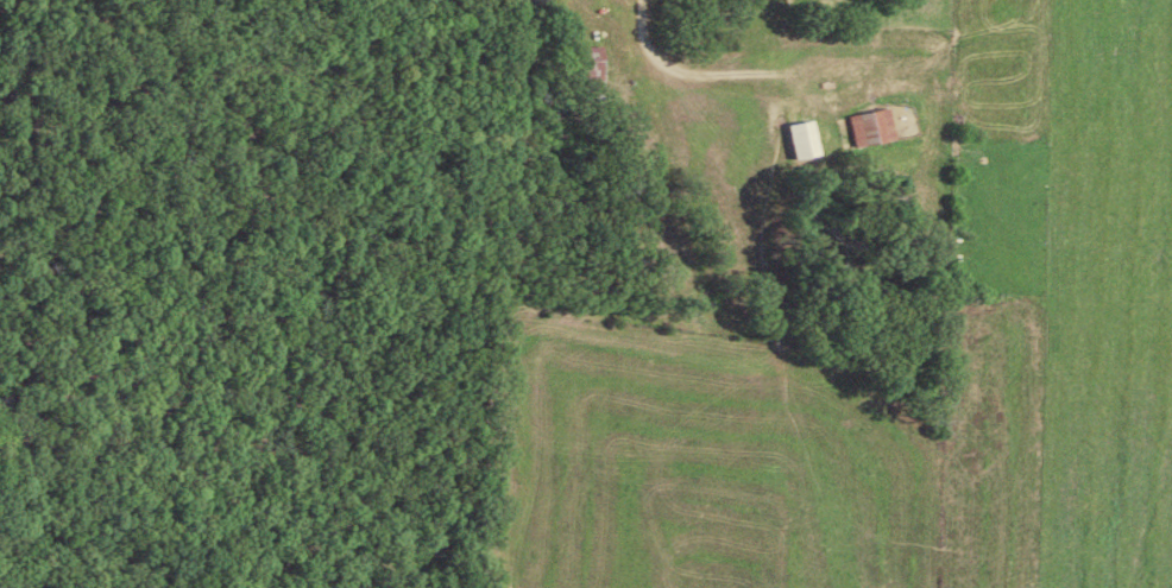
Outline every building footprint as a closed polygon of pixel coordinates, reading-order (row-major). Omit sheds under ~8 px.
[(789,160),(812,158),(809,123),(785,125),(789,160)]
